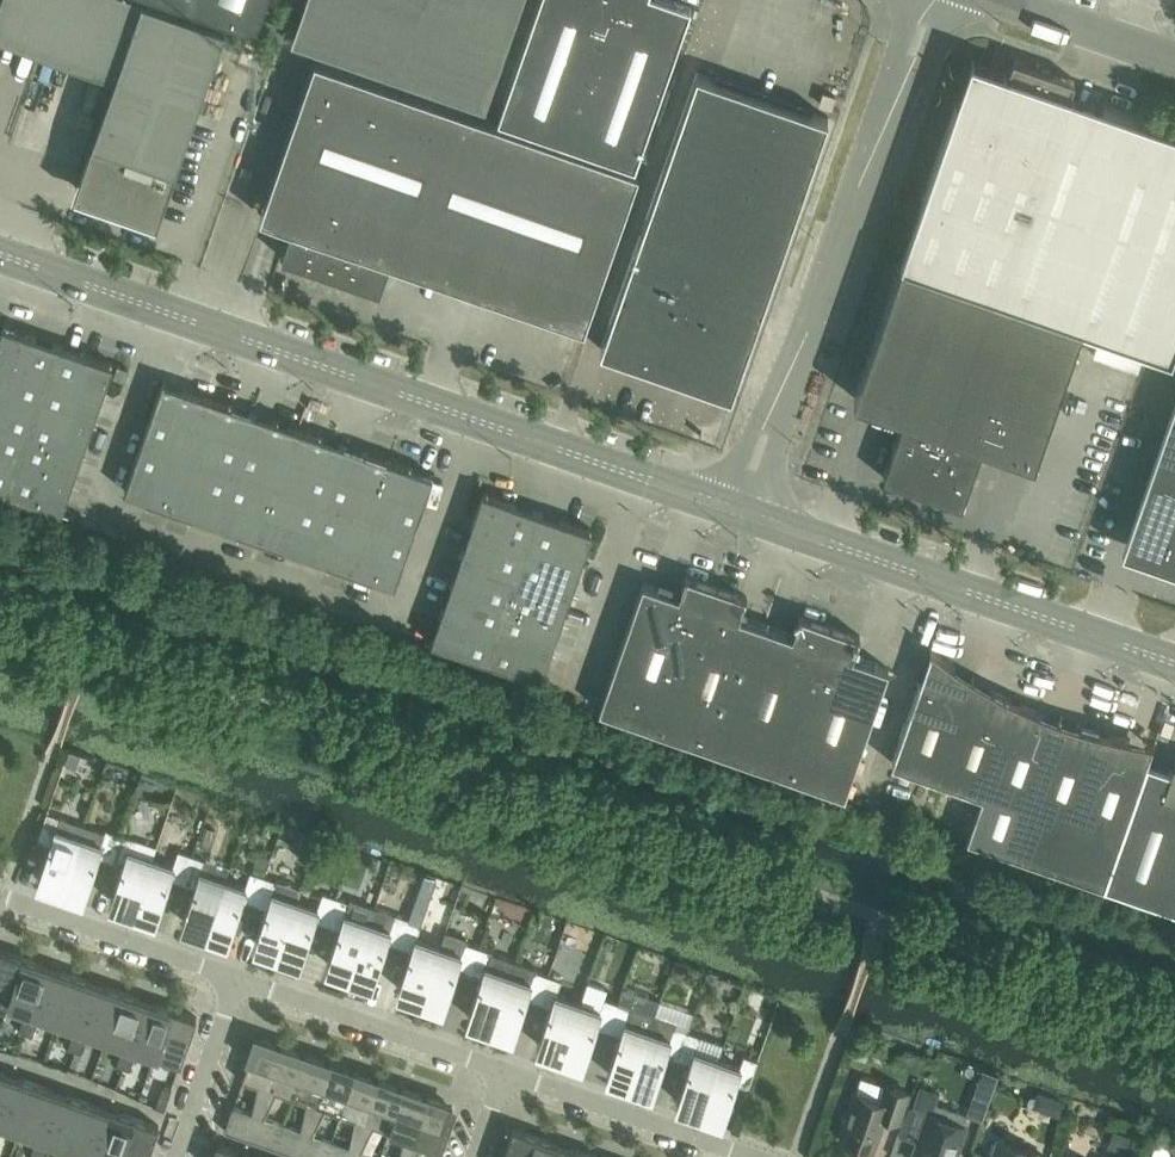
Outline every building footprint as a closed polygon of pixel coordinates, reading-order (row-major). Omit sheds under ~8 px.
[(148,0),(1,0),(0,2),(0,29),(117,70),(74,193),(158,222),(226,27),(148,0)] [(268,0),(164,0),(257,32),(268,0)] [(523,0),(306,0),(292,40),(486,107),(523,0)] [(691,7),(671,0),(539,0),(497,119),(635,168),(691,7)] [(1014,58),(993,117),(956,104),(902,260),(1082,324),(1172,356),(1174,347),(1174,130),(1104,105),(1086,157),(1052,145),(1075,79),(1014,58)] [(639,171),(315,59),(268,193),(300,204),(281,257),(380,292),(392,259),(487,292),(487,295),(585,329),(639,171)] [(697,72),(606,333),(656,350),(653,359),(684,370),(687,361),(738,378),(829,117),(811,111),(810,111),(716,78),(715,78),(697,72)] [(831,108),(835,96),(824,93),(820,104),(831,108)] [(1082,324),(902,260),(854,398),(905,415),(883,478),(962,505),(984,443),(1035,461),(1082,324)] [(103,393),(114,364),(4,325),(0,337),(0,491),(62,513),(103,393)] [(129,369),(118,365),(114,376),(126,380),(129,369)] [(395,585),(434,475),(163,381),(125,491),(395,585)] [(1122,550),(1174,569),(1174,398),(1122,550)] [(541,680),(583,561),(593,531),(483,492),(431,641),(541,680)] [(845,795),(889,668),(853,656),(860,636),(799,614),(792,635),(739,617),(747,596),(686,575),(679,596),(643,583),(599,709),(845,795)] [(1147,759),(1124,751),(1128,741),(1130,741),(1131,739),(1109,735),(1109,736),(1110,737),(1109,741),(1098,737),(1099,734),(1100,734),(1101,732),(1080,726),(1079,728),(1082,729),(1080,736),(1034,720),(1036,714),(1037,715),(1038,714),(1020,703),(1019,705),(1020,705),(1018,709),(1008,706),(1010,700),(1011,701),(1011,699),(992,689),(991,691),(994,692),(989,704),(944,689),(952,666),(954,667),(955,666),(931,648),(929,649),(931,651),(892,763),(983,794),(968,837),(1104,884),(1147,761),(1147,759)] [(1174,862),(1174,763),(1172,770),(1147,761),(1104,884),(1160,904),(1174,862)] [(61,817),(47,813),(38,838),(51,843),(39,879),(63,887),(81,836),(57,828),(61,817)] [(81,836),(63,887),(85,895),(85,894),(85,895),(99,855),(111,860),(120,834),(107,829),(102,844),(81,836)] [(134,839),(120,834),(111,860),(124,864),(111,900),(112,900),(136,909),(153,858),(130,849),(134,839)] [(153,858),(136,909),(157,916),(171,876),(183,881),(192,855),(179,850),(174,865),(153,858)] [(208,930),(225,879),(230,865),(207,857),(206,860),(192,855),(183,881),(196,885),(183,921),(208,930)] [(1160,904),(1174,909),(1174,862),(1160,904)] [(225,879),(208,930),(229,937),(243,898),(256,902),(264,876),(251,872),(246,886),(225,879)] [(280,951),(298,900),(302,888),(278,880),(278,881),(264,876),(256,902),(268,907),(256,942),(256,943),(280,951)] [(298,900),(280,951),(301,958),(315,919),(328,923),(337,898),(323,893),(318,907),(298,900)] [(350,902),(337,898),(328,923),(340,928),(328,963),(328,964),(352,972),(370,921),(346,913),(350,902)] [(370,921),(352,972),(373,980),(374,979),(387,940),(400,945),(409,919),(375,907),(370,921)] [(422,923),(409,919),(400,945),(412,949),(399,988),(399,989),(422,997),(439,946),(417,938),(422,923)] [(439,946),(422,997),(444,1004),(445,1004),(457,968),(470,973),(479,947),(465,942),(466,938),(445,931),(439,946)] [(492,952),(479,947),(470,973),(482,977),(468,1016),(469,1016),(469,1017),(493,1025),(515,961),(492,952)] [(0,949),(0,1000),(11,1004),(12,1000),(11,1000),(25,957),(0,949)] [(50,966),(25,957),(11,1000),(12,1000),(28,1006),(35,1008),(50,966)] [(515,961),(493,1025),(514,1032),(527,996),(539,1001),(548,975),(536,971),(537,968),(515,961)] [(676,962),(672,976),(679,979),(686,975),(689,967),(676,962)] [(50,966),(35,1008),(28,1006),(24,1018),(37,1023),(42,1010),(59,1016),(74,974),(50,966)] [(99,983),(74,974),(59,1016),(77,1023),(84,1025),(99,983)] [(562,980),(548,975),(539,1001),(552,1005),(538,1044),(538,1045),(562,1053),(580,1002),(557,994),(562,980)] [(123,991),(99,983),(84,1025),(77,1023),(73,1035),(86,1040),(90,1027),(108,1033),(123,991)] [(147,1000),(123,991),(108,1033),(126,1039),(133,1042),(147,1000)] [(580,1002),(562,1053),(583,1061),(584,1060),(596,1025),(609,1029),(618,1003),(605,999),(601,1009),(580,1002)] [(147,1000),(133,1042),(126,1039),(121,1052),(135,1057),(139,1044),(155,1050),(157,1050),(172,1008),(147,1000)] [(631,1008),(618,1003),(609,1029),(621,1033),(608,1072),(632,1081),(655,1015),(632,1006),(631,1008)] [(197,1017),(172,1008),(157,1050),(155,1050),(154,1054),(181,1063),(197,1017)] [(655,1015),(632,1081),(653,1089),(666,1053),(679,1057),(688,1031),(674,1027),(676,1022),(655,1015)] [(37,1023),(24,1018),(19,1031),(33,1036),(37,1023)] [(702,1110),(720,1059),(725,1044),(688,1031),(679,1057),(691,1061),(678,1101),(702,1110)] [(86,1040),(73,1035),(68,1048),(82,1053),(86,1040)] [(282,1047),(257,1038),(242,1081),(258,1087),(253,1113),(233,1106),(225,1131),(250,1139),(282,1047)] [(856,1041),(851,1056),(860,1059),(867,1054),(870,1046),(856,1041)] [(307,1055),(282,1047),(250,1139),(274,1148),(283,1124),(264,1118),(276,1093),(292,1098),(307,1055)] [(135,1057),(121,1052),(117,1065),(130,1070),(135,1057)] [(331,1064),(307,1055),(292,1098),(307,1104),(301,1130),(283,1124),(274,1148),(299,1156),(331,1064)] [(720,1059),(702,1110),(724,1117),(736,1081),(749,1085),(758,1060),(744,1055),(740,1066),(720,1059)] [(331,1064),(299,1156),(301,1156),(326,1156),(332,1141),(313,1134),(325,1110),(340,1115),(356,1072),(331,1064)] [(0,1070),(0,1109),(12,1074),(0,1070)] [(356,1072),(340,1115),(356,1121),(350,1147),(332,1141),(326,1156),(353,1156),(380,1081),(356,1072)] [(935,1076),(925,1072),(916,1085),(923,1088),(933,1084),(935,1076)] [(12,1074),(0,1109),(0,1131),(4,1119),(22,1125),(36,1083),(12,1074)] [(380,1081),(353,1156),(378,1156),(362,1151),(374,1127),(389,1132),(404,1089),(380,1081)] [(61,1091),(36,1083),(22,1125),(39,1131),(46,1133),(61,1091)] [(882,1101),(855,1092),(840,1137),(873,1149),(885,1115),(899,1120),(908,1093),(888,1085),(882,1101)] [(163,1086),(156,1107),(165,1110),(172,1089),(163,1086)] [(404,1089),(389,1132),(404,1138),(400,1156),(408,1156),(429,1098),(404,1089)] [(85,1100),(61,1091),(46,1133),(39,1131),(35,1144),(48,1148),(53,1135),(70,1142),(85,1100)] [(429,1098),(408,1156),(416,1156),(422,1144),(439,1150),(454,1106),(429,1098)] [(967,1114),(966,1119),(980,1124),(987,1103),(973,1099),(967,1114)] [(109,1108),(85,1100),(70,1142),(88,1148),(95,1150),(109,1108)] [(912,1156),(955,1156),(966,1126),(964,1125),(966,1119),(967,1114),(934,1102),(931,1113),(928,1112),(922,1130),(923,1130),(919,1141),(918,1140),(912,1156)] [(109,1108),(95,1150),(88,1148),(85,1156),(100,1156),(101,1153),(114,1156),(120,1156),(134,1117),(109,1108)] [(134,1117),(120,1156),(148,1156),(159,1126),(134,1117)] [(539,1136),(514,1127),(503,1156),(532,1156),(539,1136)] [(1114,1131),(1107,1148),(1124,1155),(1131,1137),(1114,1131)] [(539,1136),(532,1156),(559,1156),(564,1144),(539,1136)] [(1044,1156),(998,1140),(992,1156),(1044,1156)] [(35,1144),(30,1156),(31,1156),(45,1156),(48,1148),(35,1144)] [(559,1156),(587,1156),(588,1153),(564,1144),(559,1156)] [(245,1155),(219,1146),(215,1156),(244,1156),(245,1155)]
